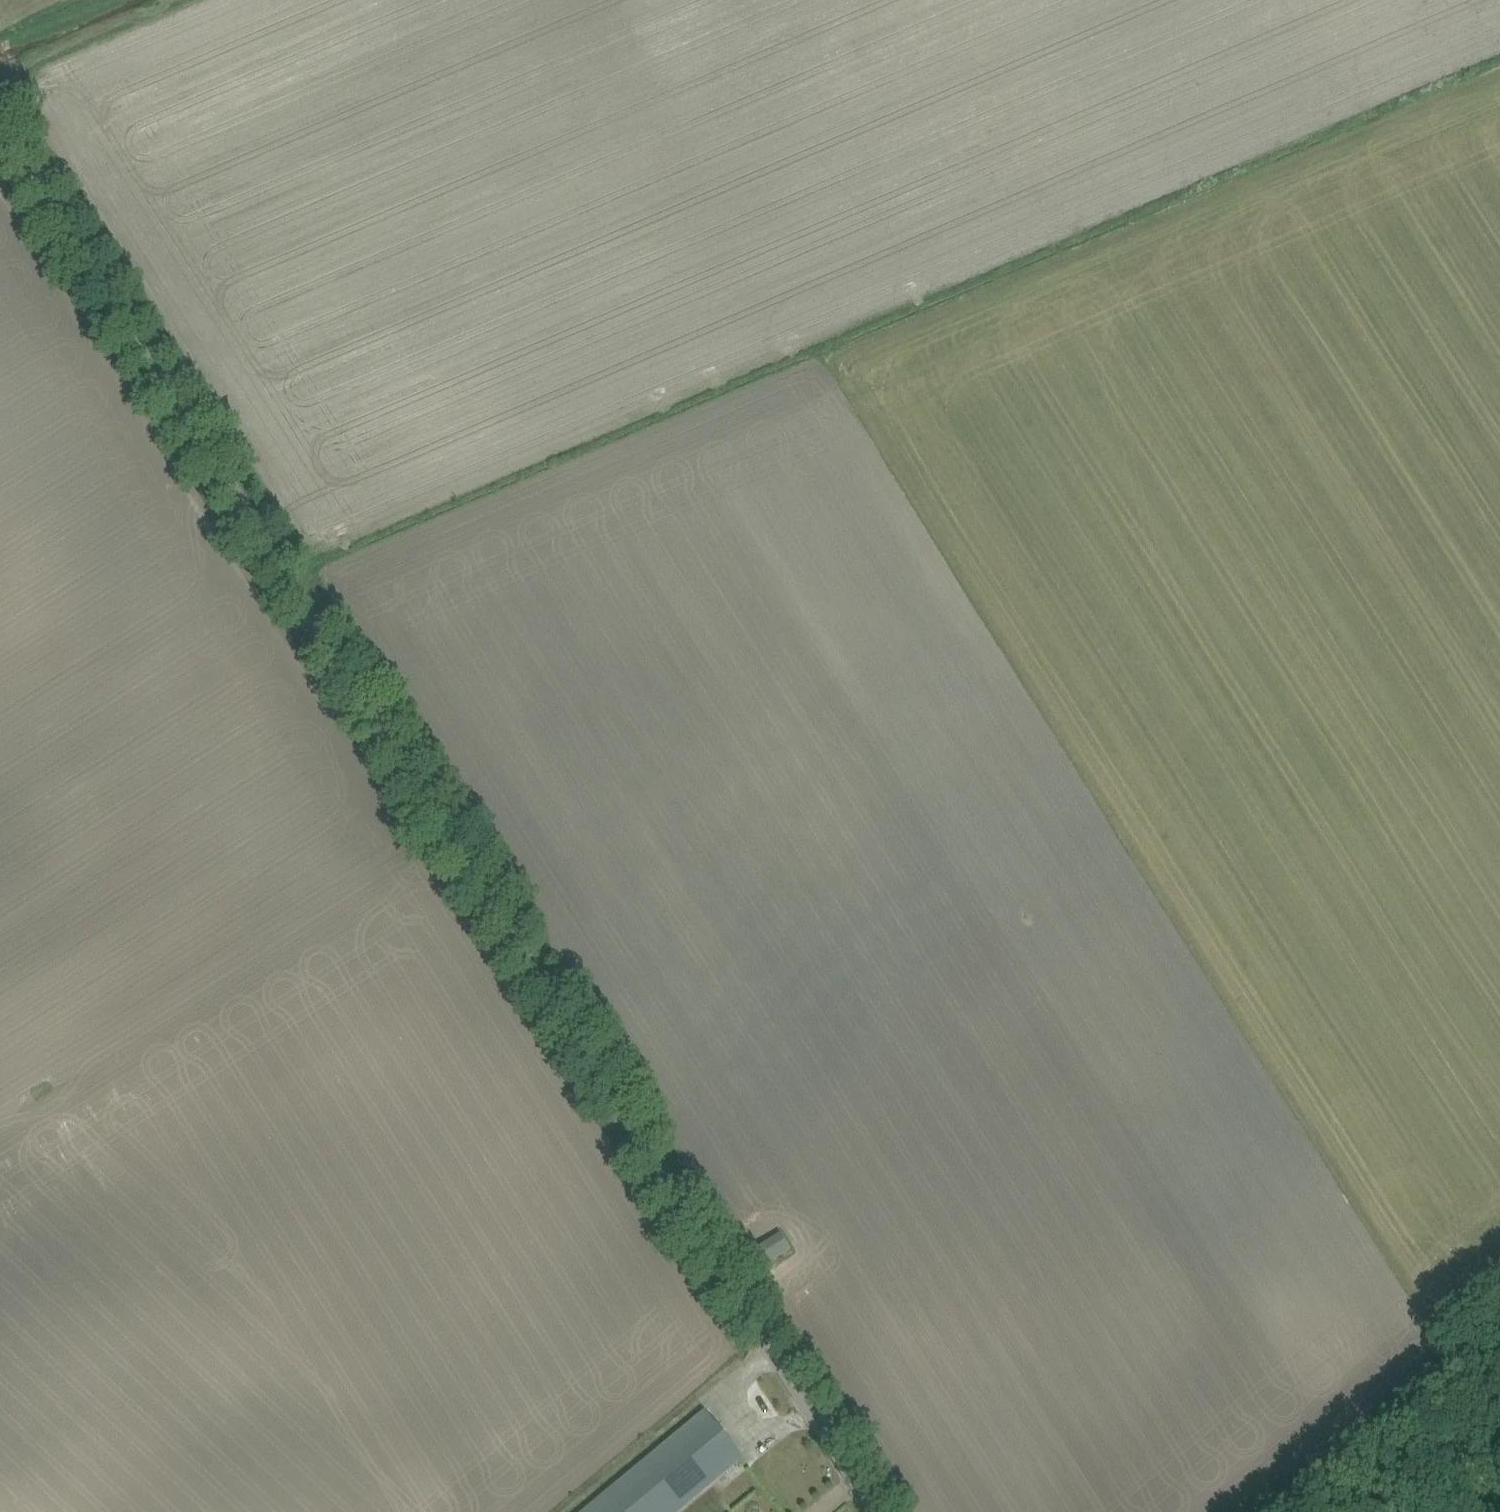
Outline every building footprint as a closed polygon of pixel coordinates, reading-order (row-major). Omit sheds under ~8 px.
[(781,1233),(756,1249),(766,1264),(791,1248),(781,1233)] [(744,1455),(707,1411),(585,1511),(676,1511),(744,1455)]
